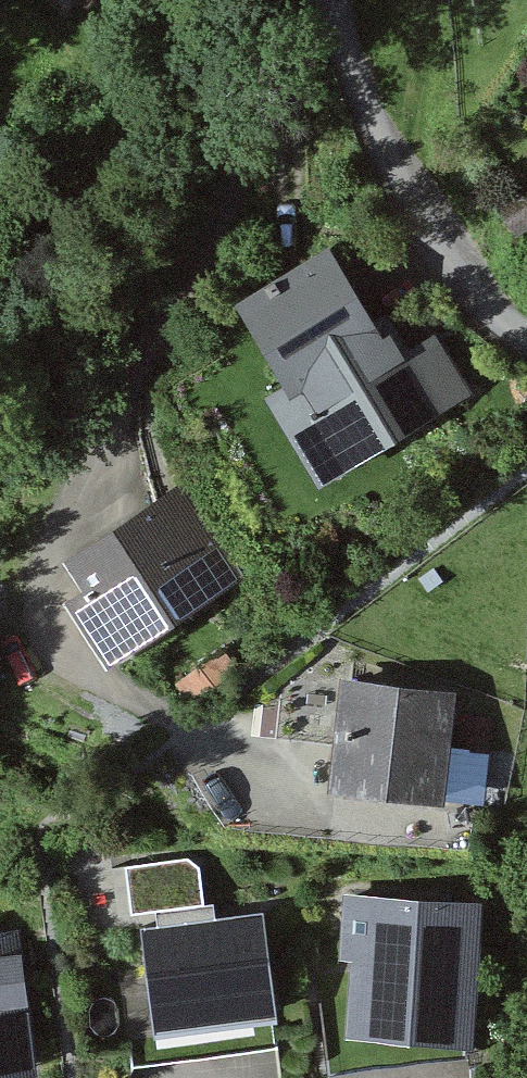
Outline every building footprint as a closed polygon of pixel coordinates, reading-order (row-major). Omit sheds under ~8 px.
[(66,12),(76,0),(51,0),(66,12)] [(522,184),(497,199),(517,231),(526,225),(526,192),(522,184)] [(270,273),(243,289),(294,375),(272,388),(322,472),(471,384),(434,322),(401,342),(387,320),(377,326),(348,277),(326,240),(270,273)] [(65,554),(84,582),(69,592),(116,662),(245,577),(178,478),(168,485),(65,554)] [(329,646),(284,684),(281,705),(278,732),(338,739),(334,776),(481,795),(490,722),(445,716),(448,692),(340,678),(344,648),(329,646)] [(176,681),(188,696),(190,699),(235,665),(221,647),(176,681)] [(156,919),(140,921),(153,1028),(279,1012),(266,903),(218,909),(217,898),(206,900),(202,864),(186,854),(128,861),(134,908),(155,906),(156,919)] [(484,893),(345,883),(340,948),(353,949),(348,1023),(475,1032),(484,893)] [(0,932),(0,1075),(39,1070),(20,930),(0,932)]
